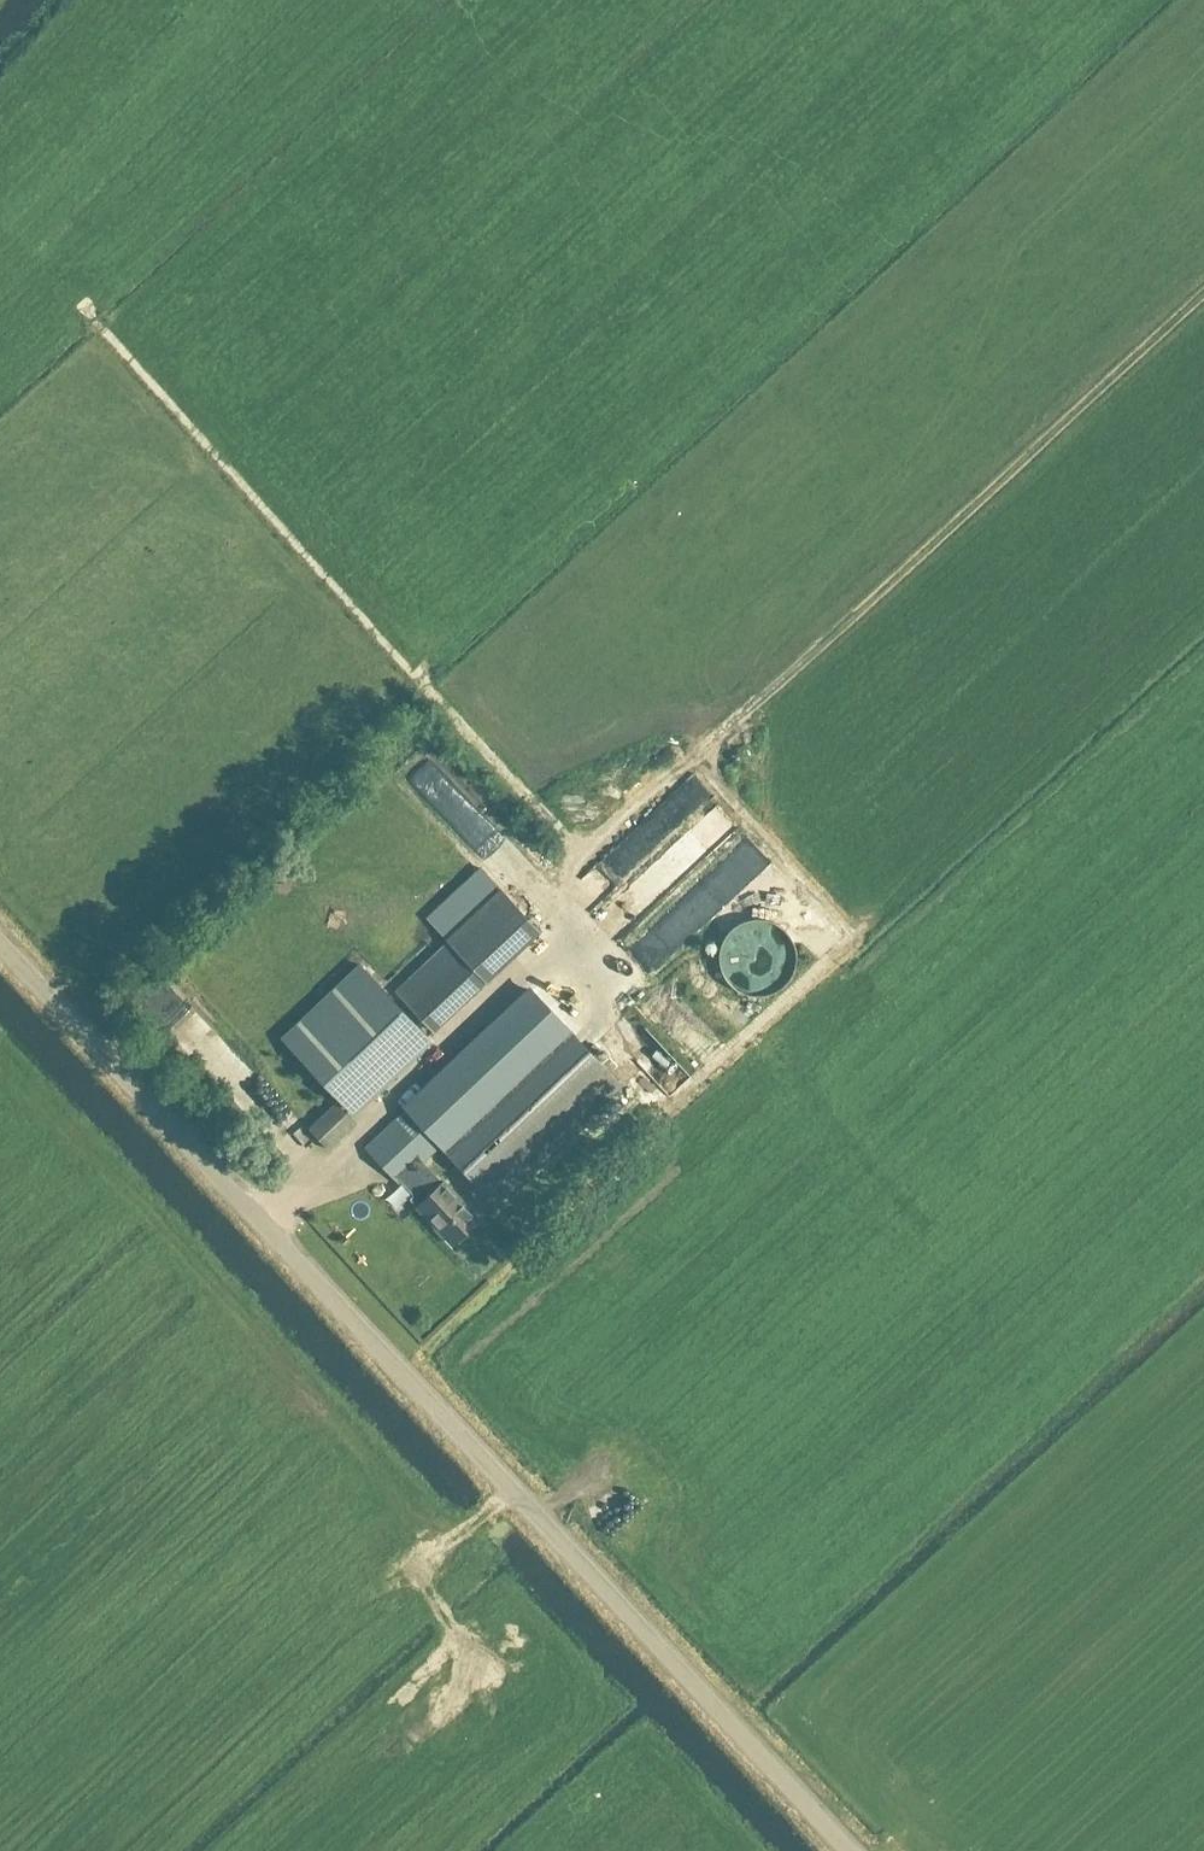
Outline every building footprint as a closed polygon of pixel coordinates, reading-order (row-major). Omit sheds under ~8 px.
[(674,790),(610,855),(633,878),(675,836),(694,854),(716,832),(674,790)] [(477,869),(425,917),(439,932),(444,937),(499,885),(481,865),(477,869)] [(601,892),(610,906),(631,893),(622,879),(601,892)] [(698,912),(718,896),(707,882),(687,897),(698,912)] [(720,953),(719,956),(720,959),(720,961),(720,964),(721,967),(722,969),(723,972),(724,974),(726,976),(727,979),(729,981),(731,983),(733,985),(735,986),(737,988),(739,989),(744,992),(750,993),(752,994),(755,994),(758,994),(763,994),(766,993),(771,992),(773,991),(776,990),(780,987),(783,985),(785,983),(787,981),(788,979),(790,977),(791,974),(794,970),(794,967),(795,964),(796,962),(796,959),(796,956),(796,954),(796,951),(795,948),(795,946),(794,943),(793,940),(792,938),(790,936),(789,933),(787,931),(785,929),(783,927),(781,925),(779,924),(777,922),(772,920),(767,918),(764,918),(760,917),(757,917),(754,917),(749,918),(744,920),(739,922),(737,924),(734,925),(732,927),(730,929),(729,931),(727,933),(725,935),(724,938),(723,940),(722,943),(721,945),(720,948),(720,951),(720,953)] [(440,950),(396,991),(432,1029),(485,979),(453,947),(445,955),(440,950)] [(285,1033),(350,1106),(431,1035),(366,962),(285,1033)] [(527,1034),(545,1053),(445,1148),(496,1202),(622,1083),(570,1030),(553,1010),(527,1034)] [(444,1179),(443,1180),(424,1160),(537,1053),(501,1016),(363,1146),(399,1183),(405,1177),(424,1197),(416,1204),(451,1242),(479,1217),(444,1179)] [(336,1100),(309,1127),(330,1148),(357,1122),(336,1100)]
